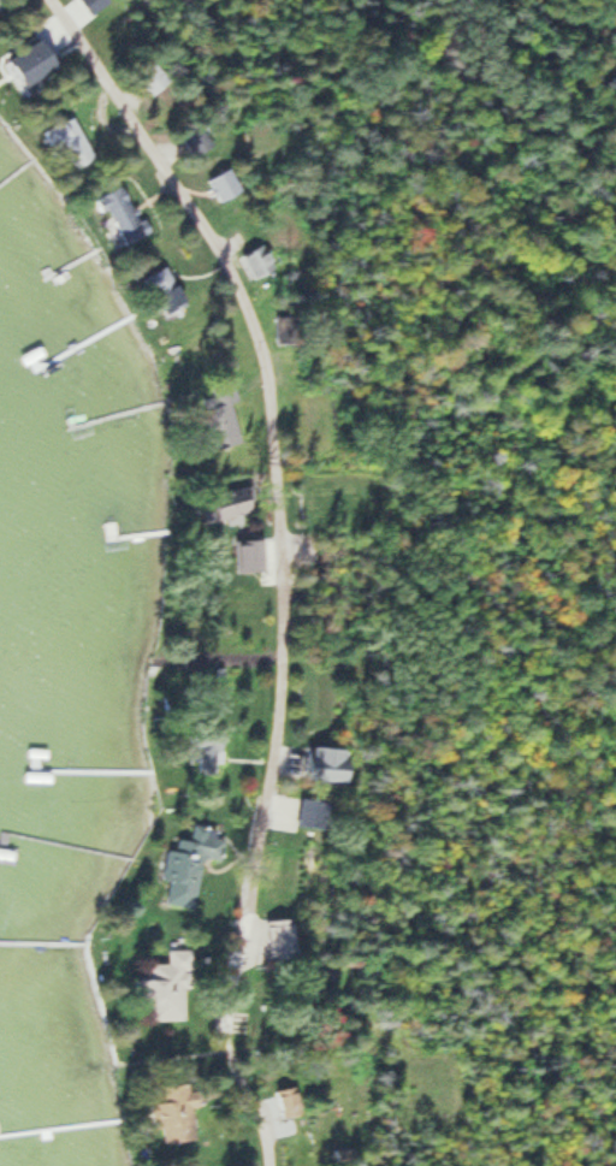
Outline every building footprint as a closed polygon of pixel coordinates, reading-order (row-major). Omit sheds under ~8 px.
[(61,66),(45,38),(10,58),(26,86),(61,66)] [(191,158),(213,146),(201,123),(179,135),(191,158)] [(84,152),(84,141),(76,141),(75,125),(46,126),(47,151),(65,150),(65,153),(84,152)] [(235,186),(223,165),(203,176),(215,197),(235,186)] [(137,216),(120,185),(96,199),(113,229),(137,216)] [(254,280),(276,268),(263,245),(242,257),(254,280)] [(187,305),(169,266),(143,278),(161,317),(187,305)] [(251,517),(251,492),(217,492),(217,517),(251,517)] [(217,717),(190,717),(190,751),(217,751),(217,717)] [(328,766),(312,761),(308,772),(324,777),(328,766)] [(328,828),(330,797),(301,794),(299,826),(328,828)] [(222,862),(226,840),(186,833),(175,891),(196,895),(202,858),(222,862)] [(264,921),(266,961),(297,959),(296,920),(264,921)] [(185,1020),(185,988),(192,988),(192,949),(168,949),(168,965),(141,965),(141,1020),(185,1020)] [(198,1143),(192,1084),(151,1088),(156,1146),(198,1143)] [(272,1090),(279,1118),(300,1112),(292,1085),(272,1090)]
